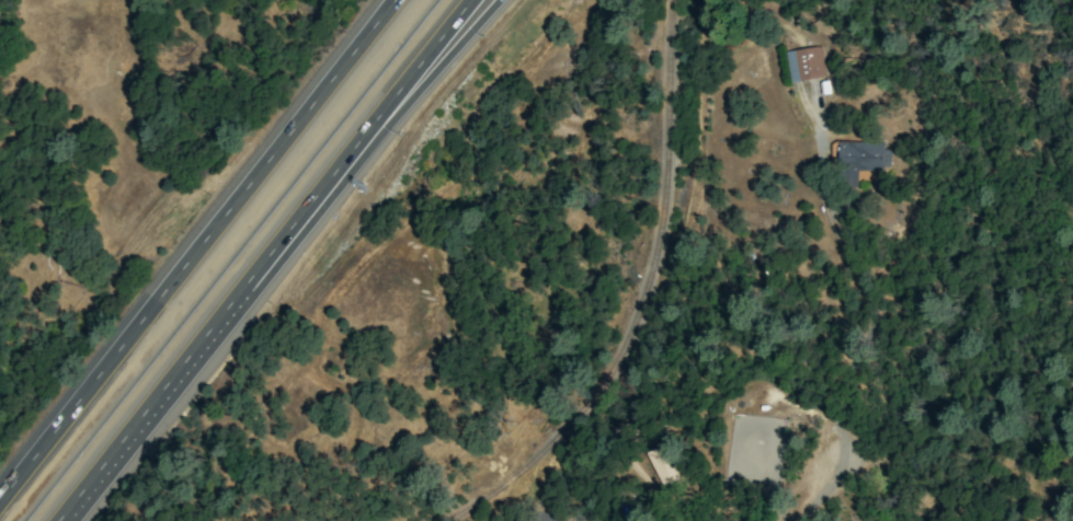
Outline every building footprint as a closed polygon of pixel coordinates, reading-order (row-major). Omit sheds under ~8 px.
[(825,76),(818,45),(784,52),(791,83),(825,76)] [(886,149),(879,149),(879,142),(837,142),(837,188),(857,187),(856,170),(886,170),(886,149)] [(677,479),(665,444),(646,451),(657,485),(677,479)]
